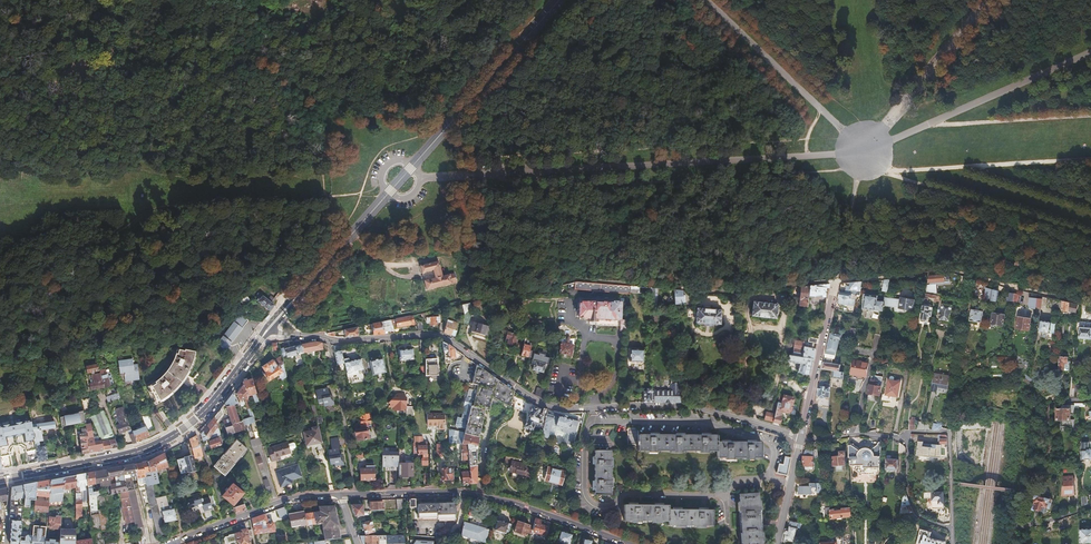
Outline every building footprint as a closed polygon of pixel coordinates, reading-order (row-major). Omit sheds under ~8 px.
[(460,282),(458,274),(455,275),(450,276),(442,277),(439,262),(421,267),(422,274),(433,271),(435,279),(424,282),(426,291),(452,285),(457,283),(460,282)] [(946,275),(929,276),(928,283),(930,283),(945,282),(949,282),(951,282),(951,280),(945,280),(945,278),(946,278),(946,275)] [(631,292),(631,286),(628,286),(575,281),(575,287),(631,292)] [(839,291),(835,308),(840,309),(839,310),(853,312),(857,295),(860,296),(862,282),(843,283),(841,285),(840,291),(839,291)] [(829,288),(829,284),(809,285),(808,295),(815,296),(815,295),(825,297),(826,287),(829,288)] [(930,285),(928,285),(928,286),(927,293),(929,293),(938,294),(937,284),(930,285)] [(808,295),(809,285),(801,286),(799,305),(806,306),(808,295)] [(657,307),(657,288),(648,287),(648,293),(652,294),(652,307),(657,307)] [(998,290),(992,289),(990,300),(997,301),(999,290),(998,290)] [(682,290),(674,290),(675,304),(685,304),(685,301),(686,301),(685,295),(683,295),(682,290)] [(261,294),(257,299),(270,310),(274,304),(271,302),(268,299),(261,294)] [(883,311),(884,306),(884,303),(877,302),(878,297),(865,295),(863,309),(867,310),(866,316),(879,318),(880,311),(883,311)] [(901,300),(885,297),(885,298),(884,303),(884,306),(893,308),(893,310),(912,313),(913,307),(915,307),(916,301),(901,299),(901,300)] [(580,301),(580,315),(582,315),(582,317),(589,317),(588,319),(590,319),(590,321),(596,322),(596,319),(598,319),(598,317),(622,318),(622,317),(625,317),(625,315),(622,315),(622,311),(625,311),(626,301),(623,301),(623,300),(614,299),(614,301),(591,299),(591,300),(583,300),(582,301),(580,301)] [(939,303),(936,318),(949,320),(952,305),(948,304),(943,303),(943,300),(940,299),(939,302),(939,303)] [(753,300),(752,314),(776,316),(778,303),(753,300)] [(1078,305),(1062,301),(1062,310),(1069,311),(1076,313),(1078,305)] [(472,308),(469,303),(462,305),(464,313),(468,311),(472,308)] [(922,307),(920,320),(927,321),(928,318),(930,319),(931,317),(933,309),(930,308),(922,307)] [(692,311),(691,317),(695,317),(694,322),(718,323),(719,309),(695,308),(695,312),(692,311)] [(971,311),(970,322),(981,323),(982,311),(978,311),(978,308),(975,308),(975,311),(971,311)] [(992,312),(991,323),(996,324),(996,326),(1002,326),(1003,324),(1004,313),(992,312)] [(240,314),(232,319),(233,320),(216,343),(225,350),(230,343),(242,329),(248,320),(240,314)] [(414,325),(412,315),(390,320),(392,324),(396,323),(397,327),(414,325)] [(1020,315),(1018,325),(1030,327),(1031,316),(1020,315)] [(439,317),(426,317),(427,322),(430,322),(430,325),(436,325),(436,322),(439,322),(439,317)] [(936,318),(935,326),(948,328),(949,320),(936,318)] [(392,324),(390,320),(380,322),(384,332),(388,331),(388,333),(394,333),(392,324)] [(1040,320),(1038,332),(1055,334),(1056,328),(1051,327),(1051,322),(1040,320)] [(384,332),(380,322),(372,324),(373,334),(384,333),(384,332)] [(449,327),(445,325),(443,332),(455,336),(457,331),(455,331),(457,323),(451,322),(449,327)] [(474,322),(470,332),(486,337),(489,327),(483,325),(484,324),(480,323),(480,324),(474,322)] [(1079,328),(1079,341),(1090,341),(1090,323),(1087,322),(1087,328),(1079,328)] [(358,336),(357,327),(344,330),(345,337),(358,336)] [(847,327),(846,335),(855,337),(856,329),(847,327)] [(516,334),(507,331),(504,343),(507,343),(506,345),(507,345),(508,347),(512,348),(514,347),(515,348),(515,346),(516,343),(517,340),(515,339),(516,334)] [(858,331),(857,340),(858,340),(858,342),(858,347),(872,349),(874,333),(858,331)] [(830,332),(826,350),(836,352),(837,352),(839,340),(841,340),(842,334),(830,332)] [(527,361),(527,359),(528,356),(529,351),(533,337),(525,337),(523,344),(522,348),(520,357),(521,357),(520,359),(527,361)] [(281,355),(281,357),(286,356),(286,358),(294,356),(296,366),(305,364),(302,354),(300,344),(299,339),(294,340),(295,346),(284,348),(284,347),(279,348),(281,355)] [(300,344),(302,354),(322,349),(323,352),(328,350),(326,343),(322,342),(321,342),(318,342),(314,341),(300,344)] [(444,342),(442,341),(444,363),(450,362),(449,359),(455,358),(455,352),(457,352),(457,351),(448,344),(444,342)] [(803,357),(804,349),(804,342),(795,341),(792,355),(803,357)] [(560,342),(558,353),(571,356),(572,348),(574,349),(574,346),(573,345),(560,342)] [(342,370),(346,369),(343,358),(340,345),(336,344),(338,351),(334,351),(337,365),(340,364),(341,367),(342,367),(342,370)] [(155,382),(148,387),(150,390),(149,391),(150,394),(151,393),(155,401),(154,401),(156,405),(163,401),(167,399),(171,396),(174,393),(178,390),(181,387),(184,383),(186,380),(189,376),(191,372),(193,368),(195,364),(196,359),(197,355),(195,355),(196,350),(186,348),(185,350),(180,349),(178,355),(176,359),(174,363),(172,367),(169,371),(167,374),(164,378),(162,377),(155,382)] [(402,349),(398,349),(399,360),(403,360),(403,359),(408,358),(409,359),(413,359),(412,348),(408,348),(408,349),(402,349)] [(506,350),(497,348),(495,358),(504,360),(505,353),(506,350)] [(630,349),(630,361),(644,362),(644,350),(630,349)] [(815,350),(804,349),(803,357),(813,359),(815,350)] [(826,350),(825,357),(834,359),(833,363),(824,362),(822,368),(839,372),(841,365),(838,364),(838,362),(836,362),(837,356),(835,356),(836,352),(826,350)] [(232,361),(235,357),(228,352),(225,355),(232,361)] [(813,359),(803,357),(792,355),(788,354),(786,361),(799,364),(797,371),(809,374),(813,359)] [(280,380),(286,376),(281,357),(281,355),(272,361),(271,360),(260,367),(263,372),(261,373),(267,382),(274,377),(277,375),(280,380)] [(534,356),(532,361),(535,362),(534,366),(533,370),(544,373),(545,369),(546,364),(548,365),(549,360),(545,359),(545,357),(539,355),(539,357),(534,356)] [(469,382),(472,383),(477,364),(465,356),(459,378),(469,381),(469,382)] [(343,358),(346,369),(346,372),(367,367),(365,357),(348,361),(347,357),(343,358)] [(369,360),(370,361),(371,366),(373,374),(386,371),(382,357),(369,360)] [(436,357),(425,358),(425,367),(424,377),(439,375),(436,357)] [(1059,357),(1059,370),(1065,371),(1065,364),(1068,364),(1068,362),(1068,361),(1069,357),(1059,357)] [(124,380),(139,378),(137,363),(133,363),(132,358),(117,360),(118,373),(122,372),(124,380)] [(91,383),(87,384),(89,390),(101,387),(102,387),(102,388),(104,393),(106,393),(107,396),(117,393),(115,388),(113,389),(112,388),(108,389),(107,386),(111,385),(111,384),(109,376),(108,377),(108,376),(108,375),(107,372),(106,372),(104,373),(102,369),(97,370),(98,372),(97,372),(92,374),(91,371),(95,370),(93,361),(88,362),(89,365),(82,367),(84,373),(88,372),(91,383)] [(851,375),(857,375),(866,377),(868,363),(854,361),(851,375)] [(465,432),(449,429),(449,443),(456,444),(467,444),(467,445),(469,458),(470,471),(471,483),(476,483),(477,482),(476,450),(485,409),(490,410),(493,397),(512,407),(514,397),(516,391),(477,364),(472,383),(478,385),(473,407),(471,406),(476,386),(473,385),(468,390),(468,392),(466,398),(464,403),(464,405),(461,418),(457,417),(455,426),(466,428),(465,432)] [(934,373),(931,386),(947,389),(950,376),(934,373)] [(681,391),(679,377),(671,378),(671,391),(681,391)] [(243,380),(241,381),(242,384),(246,397),(252,395),(254,403),(258,402),(251,378),(246,379),(246,378),(242,379),(243,380)] [(870,386),(868,394),(880,396),(881,388),(877,387),(878,382),(871,381),(870,386)] [(889,381),(886,396),(892,397),(897,397),(898,398),(900,382),(893,381),(889,381)] [(246,397),(242,384),(235,394),(239,405),(243,403),(242,399),(245,398),(246,400),(245,401),(245,402),(250,416),(246,417),(248,422),(245,423),(246,425),(248,424),(251,431),(257,429),(254,421),(246,397)] [(822,407),(828,409),(830,388),(828,388),(829,385),(823,384),(823,386),(818,385),(814,405),(817,406),(819,408),(822,409),(822,407)] [(328,393),(328,391),(327,387),(315,390),(318,404),(323,402),(324,407),(334,404),(332,394),(330,394),(328,393)] [(545,398),(546,389),(538,388),(536,396),(537,396),(545,398)] [(681,401),(681,391),(671,391),(655,391),(655,402),(671,402),(681,401)] [(230,405),(232,404),(236,403),(232,392),(224,403),(225,404),(229,403),(230,405)] [(413,411),(413,405),(406,405),(406,399),(404,397),(406,396),(402,392),(396,392),(394,394),(394,397),(394,398),(393,399),(392,399),(390,399),(388,402),(390,404),(390,405),(392,406),(392,409),(397,409),(399,407),(403,407),(406,407),(405,414),(413,414),(413,411)] [(119,397),(117,393),(107,396),(104,398),(106,402),(119,397)] [(782,408),(781,412),(790,414),(794,397),(783,393),(781,402),(777,401),(776,406),(782,408)] [(522,401),(514,397),(512,407),(528,412),(530,405),(522,401)] [(89,404),(88,398),(80,399),(81,411),(82,416),(87,415),(91,414),(90,407),(88,407),(88,404),(89,404)] [(238,422),(232,404),(230,405),(225,406),(229,417),(222,420),(224,427),(225,431),(227,436),(232,434),(243,430),(240,421),(238,422)] [(1075,413),(1074,405),(1062,404),(1062,408),(1070,409),(1070,413),(1075,413)] [(774,414),(773,421),(775,422),(779,423),(781,412),(782,408),(776,406),(774,414)] [(221,408),(214,417),(216,423),(220,418),(223,414),(222,413),(222,412),(221,408)] [(532,408),(530,413),(526,428),(534,430),(535,426),(544,429),(548,414),(549,409),(544,408),(543,414),(539,413),(539,410),(532,408)] [(1058,408),(1058,420),(1060,420),(1062,420),(1069,420),(1069,419),(1070,413),(1070,409),(1062,408),(1058,408)] [(60,417),(61,426),(61,424),(65,423),(65,425),(83,422),(82,416),(81,411),(78,411),(79,412),(76,412),(76,414),(74,414),(73,414),(70,414),(68,414),(67,415),(65,416),(65,418),(60,418),(60,417)] [(103,449),(117,446),(101,411),(91,414),(87,415),(99,440),(103,449)] [(115,426),(118,434),(129,430),(122,412),(115,415),(119,425),(115,426)] [(557,426),(564,428),(563,429),(563,432),(569,433),(566,443),(573,445),(580,419),(580,420),(574,418),(573,420),(567,418),(567,416),(568,416),(554,412),(553,415),(548,414),(544,429),(541,437),(548,438),(549,438),(551,428),(554,429),(557,427),(557,426)] [(764,419),(773,421),(774,414),(766,412),(764,419)] [(371,414),(371,413),(360,413),(361,418),(359,418),(360,421),(361,422),(361,424),(361,428),(366,427),(368,427),(368,422),(371,422),(371,421),(371,414)] [(428,413),(428,425),(439,425),(439,429),(444,429),(445,413),(428,413)] [(44,422),(32,424),(34,442),(39,441),(44,440),(43,429),(55,428),(54,421),(52,421),(51,415),(43,416),(44,422)] [(153,430),(149,419),(147,416),(146,416),(141,416),(141,420),(144,426),(140,428),(139,427),(135,428),(136,430),(132,431),(133,435),(135,441),(148,436),(147,432),(153,430)] [(214,417),(207,426),(212,433),(215,428),(218,428),(216,423),(214,417)] [(1062,420),(1060,420),(1060,428),(1076,428),(1076,427),(1062,426),(1062,420)] [(1,469),(8,467),(9,467),(8,460),(16,458),(16,455),(9,456),(9,454),(8,450),(11,446),(10,444),(20,442),(20,444),(24,447),(25,451),(26,453),(19,454),(21,465),(37,462),(34,442),(32,424),(31,421),(13,424),(14,426),(10,427),(9,425),(0,427),(0,463),(1,469)] [(87,452),(103,449),(99,440),(93,442),(89,423),(84,424),(84,428),(86,438),(85,438),(87,452)] [(198,431),(200,433),(207,426),(205,424),(198,431)] [(207,426),(200,433),(202,441),(207,439),(212,433),(207,426)] [(308,446),(317,444),(317,443),(322,442),(318,427),(311,429),(312,432),(305,433),(308,446)] [(361,428),(353,429),(355,435),(356,435),(357,440),(368,438),(366,427),(361,428)] [(81,453),(87,452),(85,438),(86,438),(84,428),(80,428),(80,434),(78,434),(81,453)] [(634,445),(638,445),(638,434),(638,428),(628,428),(627,443),(634,443),(634,445)] [(414,431),(414,439),(423,439),(424,431),(414,431)] [(638,434),(638,445),(638,450),(647,450),(647,452),(656,452),(656,450),(672,450),(672,452),(682,452),(682,450),(698,451),(698,452),(707,452),(707,451),(716,451),(716,441),(717,435),(710,435),(701,435),(685,434),(675,434),(659,434),(650,434),(638,434)] [(196,435),(189,439),(191,446),(191,447),(189,448),(190,450),(192,451),(196,465),(204,462),(201,451),(198,442),(196,435)] [(946,435),(939,435),(938,443),(936,443),(919,441),(918,446),(917,446),(917,456),(948,457),(947,436),(946,435)] [(249,440),(251,447),(261,444),(259,436),(249,440)] [(214,446),(220,444),(217,438),(208,441),(211,447),(214,446)] [(328,449),(331,464),(335,464),(335,466),(344,464),(342,455),(341,455),(339,454),(339,452),(338,449),(340,448),(339,438),(331,439),(332,449),(328,449)] [(223,454),(234,463),(246,448),(235,439),(223,454)] [(39,441),(34,442),(37,462),(47,460),(46,451),(47,451),(48,448),(48,447),(46,445),(40,446),(39,441)] [(716,441),(716,451),(717,457),(724,457),(724,459),(733,459),(733,457),(744,457),(744,459),(753,459),(753,458),(761,457),(761,442),(755,442),(746,442),(731,441),(722,441),(716,441)] [(8,450),(9,454),(10,454),(10,450),(12,446),(19,445),(23,447),(24,451),(25,451),(24,447),(20,444),(20,442),(10,444),(11,446),(8,450)] [(426,442),(413,442),(413,449),(417,449),(417,453),(423,453),(423,456),(422,457),(422,464),(423,463),(426,464),(426,442)] [(1081,450),(1082,459),(1090,458),(1090,448),(1089,448),(1088,442),(1082,442),(1083,446),(1081,446),(1081,450)] [(286,443),(267,449),(271,461),(280,459),(279,456),(289,452),(286,443)] [(854,444),(849,444),(850,458),(851,465),(855,467),(860,468),(865,468),(871,469),(876,469),(881,469),(882,444),(878,443),(878,446),(871,450),(870,449),(868,449),(867,448),(865,448),(863,448),(862,449),(860,450),(854,446),(854,444)] [(469,458),(467,445),(459,446),(461,459),(469,458)] [(389,447),(382,447),(382,449),(382,464),(388,464),(388,465),(398,465),(398,462),(399,450),(389,450),(389,447)] [(804,457),(803,466),(807,466),(807,468),(810,468),(810,467),(813,467),(814,451),(812,450),(806,450),(805,451),(805,457),(804,457)] [(595,451),(595,457),(595,467),(595,481),(595,491),(595,495),(610,495),(611,488),(612,488),(612,478),(611,478),(611,468),(612,468),(612,458),(611,458),(611,451),(595,451)] [(840,457),(833,457),(834,466),(845,465),(845,457),(846,457),(846,451),(840,452),(840,457)] [(148,461),(147,461),(153,485),(159,484),(156,472),(167,467),(163,453),(148,461)] [(224,475),(234,463),(223,454),(213,466),(224,475)] [(528,459),(506,454),(504,461),(510,463),(512,463),(512,465),(509,467),(510,470),(510,471),(513,472),(512,476),(517,477),(519,473),(524,475),(524,476),(530,478),(533,468),(527,466),(528,463),(527,463),(528,459)] [(254,457),(260,472),(264,471),(259,455),(254,457)] [(786,474),(791,456),(785,455),(783,463),(779,463),(776,472),(786,474)] [(184,459),(176,461),(180,473),(188,471),(188,472),(194,470),(190,456),(183,458),(184,459)] [(887,459),(886,470),(899,470),(899,460),(892,459),(892,456),(888,456),(888,459),(887,459)] [(8,460),(9,467),(18,466),(16,458),(8,460)] [(147,461),(134,463),(136,472),(137,478),(144,477),(145,481),(151,506),(157,504),(156,498),(153,485),(147,461)] [(398,465),(398,469),(398,475),(413,475),(413,462),(405,462),(398,462),(398,465)] [(134,463),(121,466),(127,490),(133,489),(134,489),(133,483),(131,473),(136,472),(134,463)] [(368,464),(366,465),(366,467),(365,467),(365,469),(364,469),(360,469),(360,480),(374,479),(374,478),(375,478),(374,478),(374,468),(374,463),(368,464)] [(297,465),(275,472),(280,487),(292,483),(291,479),(301,476),(297,465)] [(121,466),(106,469),(110,494),(116,492),(127,490),(121,466)] [(548,466),(545,478),(556,481),(556,483),(563,485),(566,471),(548,466)] [(452,467),(441,468),(441,479),(452,478),(452,467)] [(99,470),(93,471),(94,485),(99,484),(100,490),(101,496),(102,495),(102,496),(104,496),(107,511),(113,510),(110,494),(106,469),(99,470)] [(86,473),(87,490),(87,492),(89,512),(90,523),(92,539),(92,543),(105,543),(105,538),(104,529),(107,529),(107,525),(105,511),(104,510),(102,496),(102,495),(101,496),(100,490),(99,484),(94,485),(93,471),(86,473)] [(462,483),(471,483),(470,471),(461,472),(462,483)] [(86,473),(75,474),(75,487),(75,507),(80,507),(81,507),(81,500),(80,500),(80,497),(85,496),(84,492),(84,490),(87,490),(86,473)] [(75,474),(64,477),(63,492),(65,492),(65,489),(75,487),(75,474)] [(1062,477),(1061,495),(1073,494),(1074,494),(1073,476),(1062,477)] [(64,477),(50,479),(49,499),(48,502),(62,501),(63,492),(64,477)] [(262,480),(267,494),(272,493),(267,478),(262,480)] [(50,479),(36,482),(35,498),(45,499),(49,499),(50,479)] [(36,482),(22,484),(24,497),(23,499),(23,508),(28,508),(28,500),(35,501),(35,498),(36,482)] [(231,483),(221,495),(232,504),(243,492),(231,483)] [(816,483),(810,483),(810,487),(799,486),(799,494),(813,495),(813,492),(817,493),(816,483)] [(11,520),(19,521),(19,519),(20,510),(15,510),(15,508),(17,508),(17,507),(15,507),(16,499),(24,497),(22,484),(11,487),(10,520),(11,520)] [(138,540),(138,543),(143,543),(144,543),(144,539),(133,489),(127,490),(127,492),(134,521),(138,540)] [(909,502),(905,490),(904,490),(900,513),(905,513),(909,512),(913,512),(911,509),(910,506),(909,502)] [(125,523),(134,521),(127,492),(117,494),(117,497),(125,523)] [(186,502),(186,504),(189,507),(196,505),(196,507),(200,506),(202,512),(213,510),(209,497),(203,498),(203,497),(202,497),(201,497),(200,497),(199,492),(192,494),(193,498),(188,499),(188,502),(186,502)] [(738,500),(738,510),(740,510),(741,531),(739,531),(739,541),(741,541),(741,543),(760,543),(760,541),(762,541),(761,531),(760,531),(759,509),(761,509),(760,499),(759,499),(759,492),(739,493),(740,500),(738,500)] [(944,497),(944,492),(924,493),(924,499),(931,499),(932,500),(933,509),(939,509),(939,512),(944,512),(944,507),(945,507),(944,497)] [(1034,495),(1031,504),(1036,505),(1035,509),(1042,511),(1043,507),(1050,509),(1052,500),(1045,498),(1046,496),(1040,494),(1039,496),(1034,495)] [(164,496),(156,498),(157,504),(159,512),(162,511),(169,510),(169,508),(167,508),(164,496)] [(371,510),(383,510),(383,501),(370,502),(371,510)] [(45,503),(34,502),(34,510),(48,512),(48,504),(45,503)] [(455,502),(417,503),(418,519),(437,518),(437,519),(455,519),(455,502)] [(159,512),(157,504),(151,506),(149,506),(156,536),(164,534),(159,512)] [(233,513),(246,509),(244,504),(230,508),(231,510),(232,509),(233,513)] [(363,511),(363,504),(351,505),(354,516),(364,515),(363,511)] [(280,507),(273,510),(276,518),(283,517),(284,521),(290,520),(288,513),(286,505),(280,507)] [(639,505),(630,505),(624,505),(624,521),(632,521),(632,522),(642,522),(642,521),(652,521),(652,522),(662,522),(662,521),(669,521),(668,509),(668,505),(664,505),(654,505),(639,505)] [(326,539),(339,538),(333,506),(319,506),(319,511),(314,512),(316,522),(320,522),(321,523),(322,523),(325,540),(326,539)] [(836,509),(830,509),(832,518),(851,516),(850,507),(843,508),(843,510),(836,511),(836,509)] [(176,520),(173,509),(169,510),(162,511),(164,522),(176,520)] [(668,509),(669,521),(669,525),(676,525),(676,527),(686,527),(686,525),(696,525),(696,527),(706,527),(706,525),(713,525),(713,509),(708,509),(699,509),(683,509),(673,509),(668,509)] [(34,510),(33,522),(33,524),(32,534),(36,535),(41,535),(45,535),(48,512),(34,510)] [(290,520),(291,524),(300,523),(300,525),(306,524),(304,514),(303,511),(288,513),(290,520)] [(304,514),(306,524),(316,522),(314,512),(304,514)] [(254,518),(252,518),(254,526),(273,523),(272,520),(267,521),(265,521),(264,514),(254,518)] [(49,528),(60,529),(61,517),(56,516),(56,518),(49,517),(48,522),(50,522),(49,528)] [(533,526),(531,531),(546,535),(548,527),(539,524),(541,520),(535,518),(533,526)] [(497,519),(494,529),(505,532),(506,529),(509,530),(511,523),(497,519)] [(19,521),(11,520),(9,543),(10,543),(19,543),(20,536),(21,522),(19,521)] [(371,520),(362,523),(365,534),(374,532),(371,520)] [(526,532),(531,533),(531,531),(533,526),(529,525),(529,524),(517,520),(514,531),(525,535),(526,532)] [(464,521),(461,535),(469,537),(468,542),(475,543),(476,539),(486,542),(490,528),(464,521)] [(789,530),(786,530),(784,541),(787,541),(787,540),(794,541),(797,528),(798,523),(791,521),(789,530)] [(274,530),(273,523),(254,526),(255,533),(274,530)] [(1090,529),(1087,528),(1081,528),(1081,542),(1090,542),(1090,529)] [(60,540),(59,543),(67,543),(67,542),(70,542),(70,537),(75,537),(75,529),(60,529),(60,540)] [(235,535),(234,535),(234,534),(228,535),(228,536),(224,537),(224,538),(223,539),(225,543),(250,543),(248,538),(253,536),(251,529),(246,531),(246,529),(241,530),(241,532),(234,534),(235,535)] [(557,541),(568,543),(569,543),(572,535),(560,531),(557,541)] [(843,532),(834,533),(832,534),(833,540),(843,539),(843,532)] [(920,543),(943,543),(931,541),(932,538),(930,536),(928,536),(928,534),(924,533),(922,538),(921,538),(920,543)] [(20,536),(19,543),(31,543),(32,538),(20,536)] [(384,536),(360,536),(363,543),(384,543),(384,536)] [(404,536),(401,536),(384,536),(384,543),(405,543),(404,536)]
